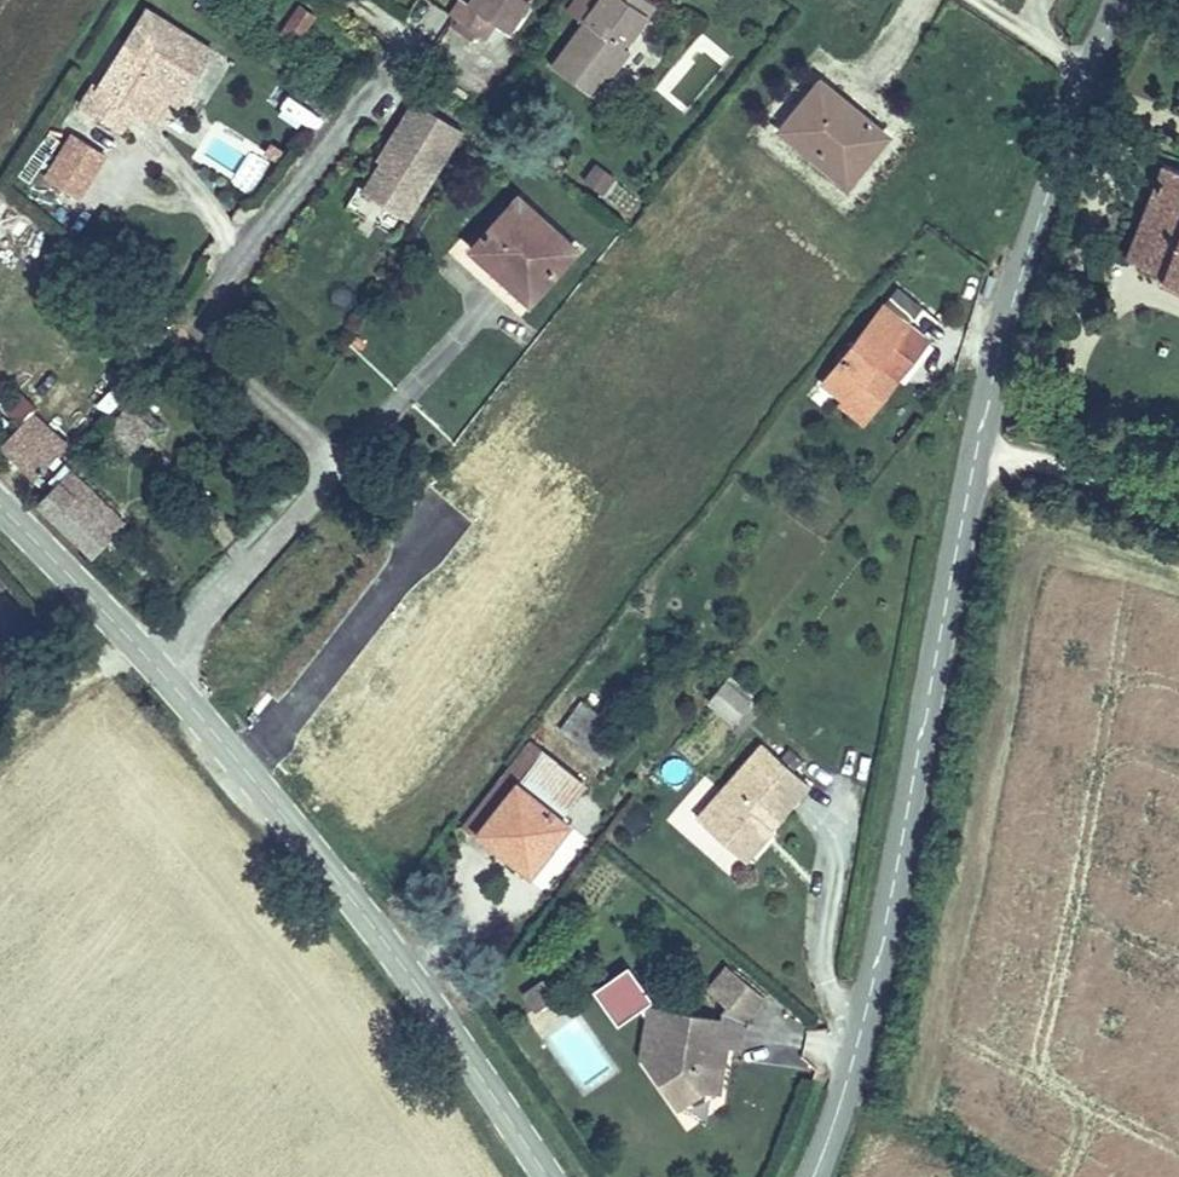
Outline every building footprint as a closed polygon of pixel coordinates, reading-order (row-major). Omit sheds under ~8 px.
[(490,20),(478,13),(470,30),(474,34),(504,51),(515,34),(528,42),(551,0),(500,0),(490,20)] [(500,0),(486,0),(478,13),(490,20),(500,0)] [(630,0),(618,0),(591,48),(568,85),(583,94),(618,52),(650,12),(630,0)] [(569,34),(591,48),(618,0),(592,0),(569,34)] [(298,45),(315,13),(295,3),(278,35),(298,45)] [(659,17),(650,12),(618,52),(631,60),(659,17)] [(162,34),(208,64),(218,50),(160,13),(132,49),(144,57),(162,34)] [(457,64),(474,34),(470,30),(463,26),(451,45),(436,37),(431,48),(457,64)] [(191,90),(208,64),(162,34),(144,57),(132,49),(109,83),(103,80),(89,103),(124,126),(141,104),(149,110),(171,78),(191,90)] [(657,90),(683,112),(731,56),(704,34),(657,90)] [(618,52),(583,94),(607,108),(635,62),(631,60),(618,52)] [(183,103),(191,90),(171,78),(149,110),(160,116),(175,96),(183,103)] [(802,107),(863,155),(867,150),(875,157),(894,135),(823,82),(802,107)] [(285,88),(274,100),(306,130),(317,118),(285,88)] [(408,225),(464,132),(412,101),(356,194),(408,225)] [(853,168),(863,155),(802,107),(788,126),(822,155),(829,149),(853,168)] [(67,132),(41,178),(82,201),(108,155),(67,132)] [(255,197),(271,162),(250,153),(235,188),(255,197)] [(1178,157),(1135,247),(1159,258),(1157,268),(1178,278),(1178,158),(1178,157)] [(605,193),(616,175),(594,162),(583,179),(605,193)] [(501,252),(535,288),(578,244),(525,189),(480,234),(495,254),(501,252)] [(835,372),(879,408),(939,333),(920,315),(929,302),(907,284),(835,372)] [(52,453),(15,410),(0,426),(0,436),(31,472),(52,453)] [(135,418),(116,443),(127,453),(147,429),(135,418)] [(67,477),(39,507),(84,553),(111,520),(67,477)] [(55,653),(51,646),(30,665),(32,669),(55,653)] [(759,713),(735,693),(719,711),(742,731),(759,713)] [(583,702),(562,726),(587,746),(607,722),(583,702)] [(773,820),(813,775),(767,734),(701,809),(743,845),(768,815),(773,820)] [(594,792),(530,744),(464,829),(501,858),(506,851),(534,871),(594,792)] [(749,851),(775,821),(773,820),(768,815),(743,845),(749,851)] [(765,984),(730,953),(710,977),(745,1008),(765,984)] [(536,1015),(556,1002),(546,987),(526,1000),(536,1015)] [(650,999),(645,1051),(663,1053),(678,1071),(676,1089),(686,1101),(711,1080),(726,1081),(729,1046),(717,1045),(719,1026),(714,1020),(714,1012),(692,1009),(692,1003),(650,999)] [(745,1008),(692,1003),(692,1009),(714,1012),(714,1020),(719,1026),(717,1045),(729,1046),(730,1034),(742,1034),(745,1008)] [(663,1053),(645,1051),(676,1089),(678,1071),(663,1053)]
